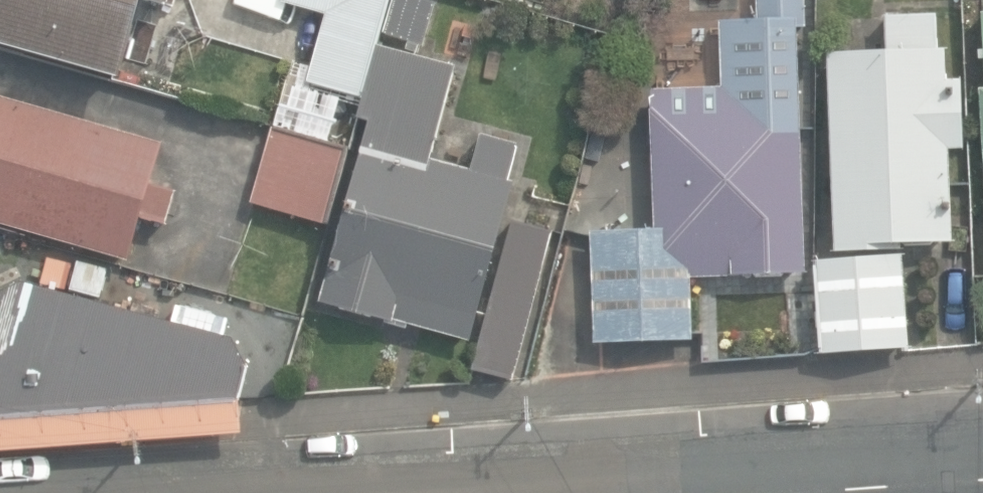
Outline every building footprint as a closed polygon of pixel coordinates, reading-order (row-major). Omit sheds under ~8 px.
[(123,81),(147,0),(0,0),(0,44),(123,81)] [(473,341),(517,182),(510,181),(519,145),(482,134),(473,169),(431,157),(455,68),(381,47),(385,31),(426,44),(436,5),(419,0),(285,0),(284,2),(329,15),(309,82),(365,98),(360,118),(370,121),(321,300),(473,341)] [(596,345),(694,341),(691,279),(808,274),(798,0),(759,0),(760,20),(721,22),(724,87),(648,91),(655,227),(590,231),(596,345)] [(829,54),(836,254),(906,252),(905,243),(953,242),(951,182),(949,148),(963,147),(961,79),(947,80),(946,48),(940,48),(938,15),(886,17),(887,52),(829,54)] [(131,261),(143,218),(169,225),(179,191),(153,184),(165,143),(0,95),(0,223),(131,261)] [(252,201),(329,223),(350,150),(273,128),(252,201)] [(475,370),(514,380),(554,232),(515,221),(475,370)] [(814,261),(820,353),(906,348),(911,347),(905,255),(814,261)] [(43,283),(67,289),(74,264),(50,258),(43,283)] [(100,299),(109,269),(78,260),(70,291),(100,299)] [(240,398),(247,368),(231,336),(24,289),(0,295),(0,416),(240,398)]
